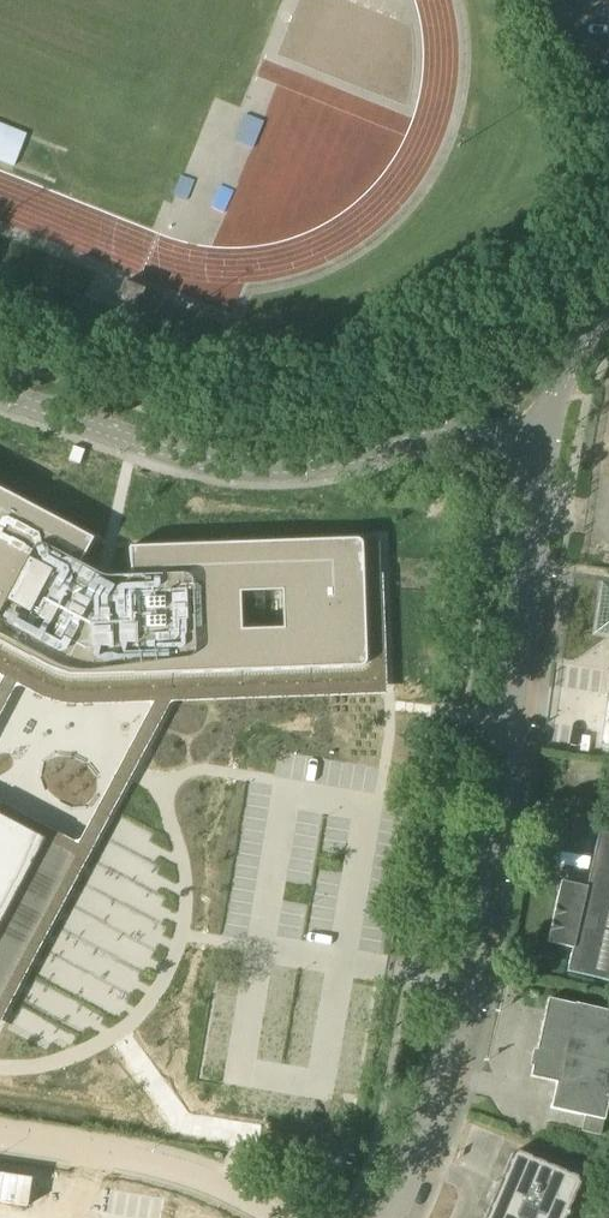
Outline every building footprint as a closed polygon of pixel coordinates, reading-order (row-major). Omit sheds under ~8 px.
[(17,158),(23,132),(0,127),(0,154),(17,158)] [(126,281),(121,294),(118,301),(158,317),(166,297),(126,281)] [(372,538),(129,547),(130,575),(109,576),(98,573),(80,564),(93,538),(66,524),(0,489),(0,663),(46,688),(55,692),(65,694),(74,695),(373,684),(377,684),(379,684),(380,684),(381,683),(382,682),(383,681),(383,680),(384,679),(384,678),(384,677),(379,545),(379,544),(379,542),(378,541),(377,540),(376,539),(375,539),(374,538),(372,538)] [(603,582),(596,633),(608,635),(608,583),(603,582)] [(607,692),(600,746),(608,747),(608,692),(607,692)] [(77,857),(77,856),(77,855),(76,855),(0,815),(0,1001),(77,857)] [(567,971),(608,981),(608,831),(600,828),(586,887),(561,881),(547,942),(572,948),(567,971)] [(548,998),(531,1076),(556,1082),(551,1108),(586,1116),(582,1131),(601,1135),(608,1099),(608,1010),(574,1003),(574,1004),(548,998)] [(236,1091),(165,1083),(166,1072),(144,1070),(141,1102),(234,1111),(236,1091)] [(580,1183),(578,1176),(518,1151),(512,1154),(484,1217),(565,1217),(580,1183)]
